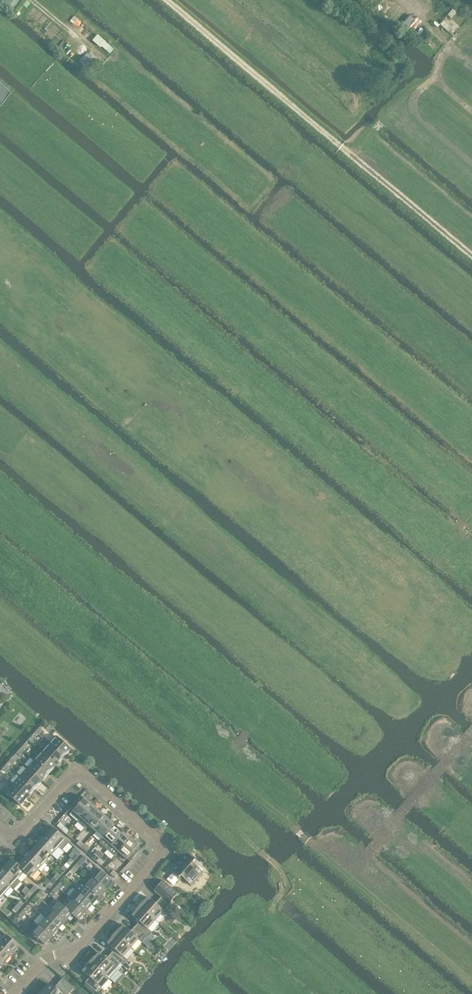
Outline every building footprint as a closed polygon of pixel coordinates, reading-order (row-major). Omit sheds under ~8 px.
[(88,52),(78,62),(88,71),(93,65),(90,63),(95,58),(88,52)] [(48,744),(63,758),(71,749),(56,736),(48,744)] [(41,752),(56,766),(63,758),(48,744),(41,752)] [(34,760),(49,774),(56,766),(41,752),(34,760)] [(27,768),(41,782),(49,774),(34,760),(27,768)] [(19,776),(34,790),(41,782),(27,768),(19,776)] [(12,784),(27,798),(34,790),(19,776),(12,784)] [(19,806),(27,798),(12,784),(5,793),(19,806)] [(70,808),(73,810),(70,814),(77,821),(77,822),(94,803),(92,801),(91,801),(89,803),(84,798),(83,799),(80,796),(70,808)] [(94,803),(77,822),(84,829),(88,825),(99,812),(95,808),(96,806),(96,805),(94,803)] [(99,812),(88,825),(95,832),(109,816),(107,814),(106,814),(104,816),(99,812)] [(109,816),(95,832),(103,839),(115,826),(110,821),(111,819),(111,818),(109,816)] [(57,826),(61,830),(66,834),(69,831),(64,827),(60,823),(57,826)] [(115,826),(103,839),(99,843),(107,850),(124,830),(123,828),(121,828),(120,830),(115,826)] [(45,836),(58,847),(62,851),(69,843),(65,840),(52,828),(45,836)] [(124,830),(107,850),(115,857),(118,853),(118,852),(130,839),(125,835),(127,833),(127,832),(124,830)] [(38,843),(51,855),(58,847),(45,836),(38,843)] [(118,852),(118,853),(126,859),(127,859),(130,862),(140,850),(137,847),(140,844),(137,842),(136,842),(135,844),(130,839),(118,852)] [(31,851),(44,863),(51,855),(38,843),(31,851)] [(24,858),(38,870),(44,863),(31,851),(24,858)] [(180,877),(190,885),(202,872),(193,863),(195,861),(187,853),(170,872),(178,879),(180,877)] [(80,867),(83,864),(87,859),(84,856),(76,864),(80,867)] [(24,872),(31,878),(38,870),(24,858),(18,866),(11,860),(18,866),(24,872)] [(4,868),(17,879),(24,872),(18,866),(11,860),(4,868)] [(88,874),(106,890),(110,885),(112,887),(113,887),(115,884),(95,866),(88,874)] [(10,887),(13,890),(20,882),(17,879),(4,868),(0,872),(0,877),(10,887)] [(86,886),(101,900),(103,898),(103,896),(101,895),(106,890),(88,874),(92,878),(86,886)] [(4,895),(10,887),(0,877),(0,891),(4,895)] [(154,891),(169,904),(176,895),(162,882),(154,891)] [(74,890),(92,905),(96,900),(98,902),(99,902),(101,900),(86,886),(79,893),(75,889),(74,890)] [(72,901),(88,915),(90,913),(89,912),(88,910),(92,905),(74,890),(68,897),(72,901)] [(148,897),(139,906),(155,920),(160,914),(163,917),(166,917),(167,916),(172,910),(168,906),(169,904),(154,891),(161,897),(155,904),(148,897)] [(47,906),(67,924),(69,922),(69,921),(67,919),(71,915),(72,914),(65,909),(65,908),(59,902),(55,899),(48,906),(47,906)] [(72,914),(71,915),(78,921),(83,916),(84,917),(86,917),(88,915),(72,901),(65,908),(65,909),(72,914)] [(41,914),(58,930),(62,925),(64,926),(65,926),(67,924),(47,906),(41,914)] [(139,922),(135,927),(147,938),(152,933),(147,929),(155,920),(139,906),(131,916),(139,922)] [(38,925),(54,939),(55,937),(55,936),(54,934),(58,930),(41,914),(45,918),(38,925)] [(52,942),(54,939),(38,925),(31,933),(44,945),(48,940),(50,942),(52,942)] [(115,934),(130,948),(138,939),(142,943),(147,938),(135,927),(130,932),(123,925),(115,934)] [(114,950),(110,955),(122,966),(127,961),(122,957),(130,948),(115,934),(106,943),(114,950)] [(9,956),(13,952),(14,953),(19,947),(6,936),(0,942),(0,948),(9,956)] [(1,965),(4,961),(5,962),(10,957),(9,956),(0,948),(0,964),(1,965)] [(90,962),(109,979),(117,970),(118,971),(122,966),(110,955),(106,959),(98,953),(90,962)] [(85,983),(83,985),(93,993),(95,993),(96,993),(97,993),(109,979),(90,962),(82,971),(89,978),(85,983)] [(40,993),(41,993),(69,993),(74,989),(62,978),(53,988),(49,984),(40,993)]
